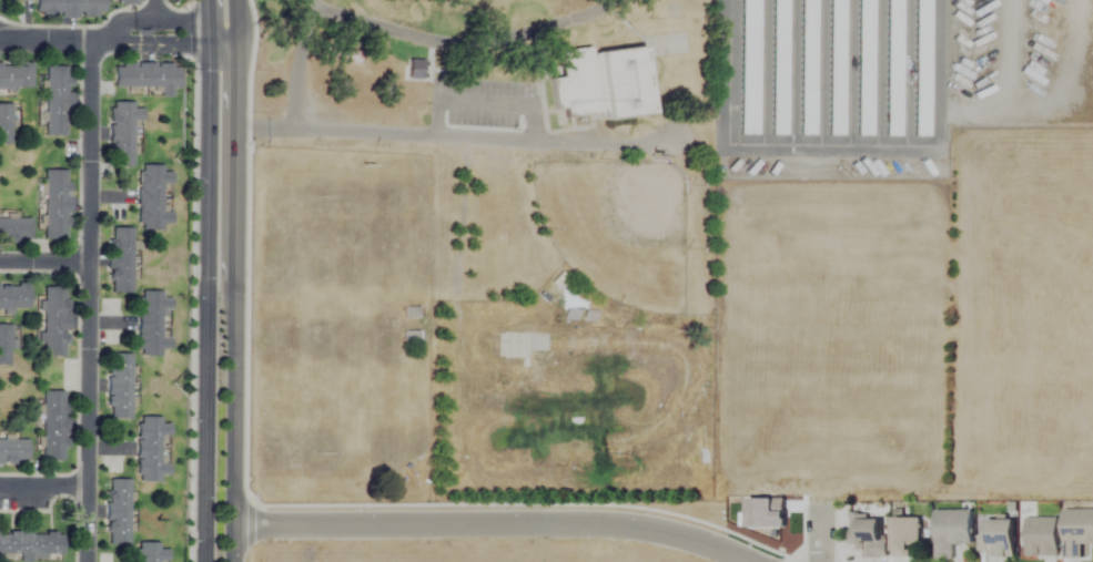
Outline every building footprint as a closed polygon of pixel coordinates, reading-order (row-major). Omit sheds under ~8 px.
[(35,17),(103,17),(103,0),(35,0),(35,17)] [(738,132),(740,0),(759,0),(758,132),(738,132)] [(768,130),(769,0),(788,0),(787,130),(768,130)] [(798,131),(799,0),(816,0),(816,132),(798,131)] [(826,131),(827,0),(844,0),(842,131),(826,131)] [(854,131),(856,0),(873,0),(871,131),(854,131)] [(883,131),(884,0),(900,0),(899,131),(883,131)] [(912,131),(914,0),(930,0),(929,131),(912,131)] [(588,44),(589,52),(640,45),(650,112),(605,119),(604,111),(565,116),(564,108),(555,109),(549,76),(561,74),(557,49),(588,44)] [(360,52),(342,47),(338,60),(356,65),(360,52)] [(423,60),(407,60),(407,79),(422,79),(423,60)] [(30,90),(30,63),(0,63),(0,90),(30,90)] [(160,89),(160,97),(172,98),(172,89),(179,89),(179,64),(113,64),(113,88),(160,89)] [(45,67),(45,137),(67,137),(67,67),(45,67)] [(142,120),(142,110),(133,110),(133,103),(109,103),(109,168),(132,168),(132,120),(142,120)] [(9,104),(0,104),(0,145),(9,145),(9,104)] [(161,185),(172,185),(172,173),(162,173),(162,166),(138,166),(138,230),(162,230),(162,224),(171,224),(171,212),(161,212),(161,185)] [(68,238),(68,171),(43,171),(43,238),(68,238)] [(29,218),(0,218),(0,240),(29,240),(29,218)] [(130,288),(130,227),(107,227),(107,288),(130,288)] [(28,309),(28,286),(0,286),(0,309),(28,309)] [(43,357),(66,357),(65,287),(42,287),(43,357)] [(161,310),(170,310),(170,297),(162,297),(162,291),(137,291),(137,353),(169,353),(169,336),(161,336),(161,310)] [(0,324),(0,366),(10,366),(10,324),(0,324)] [(522,358),(522,334),(499,334),(499,359),(522,358)] [(129,354),(107,354),(107,419),(129,419),(129,354)] [(42,461),(65,461),(65,391),(42,391),(42,461)] [(169,481),(169,463),(159,463),(159,435),(169,435),(169,423),(160,423),(160,417),(136,416),(136,480),(169,481)] [(0,439),(0,463),(26,463),(26,439),(0,439)] [(129,545),(129,480),(106,480),(106,545),(129,545)] [(1066,509),(1066,558),(1084,558),(1084,543),(1092,543),(1092,509),(1066,509)] [(938,510),(938,559),(956,559),(956,545),(975,545),(975,510),(938,510)] [(864,558),(888,558),(888,514),(852,514),(852,548),(864,548),(864,558)] [(923,517),(895,517),(895,557),(913,557),(913,546),(923,546),(923,517)] [(1027,518),(1027,556),(1060,556),(1060,518),(1027,518)] [(1018,556),(1018,519),(989,519),(989,536),(982,536),(982,556),(1018,556)] [(19,558),(62,558),(62,533),(0,532),(0,556),(19,556),(19,558)] [(135,542),(135,561),(158,561),(167,561),(168,550),(158,550),(158,543),(135,542)]
